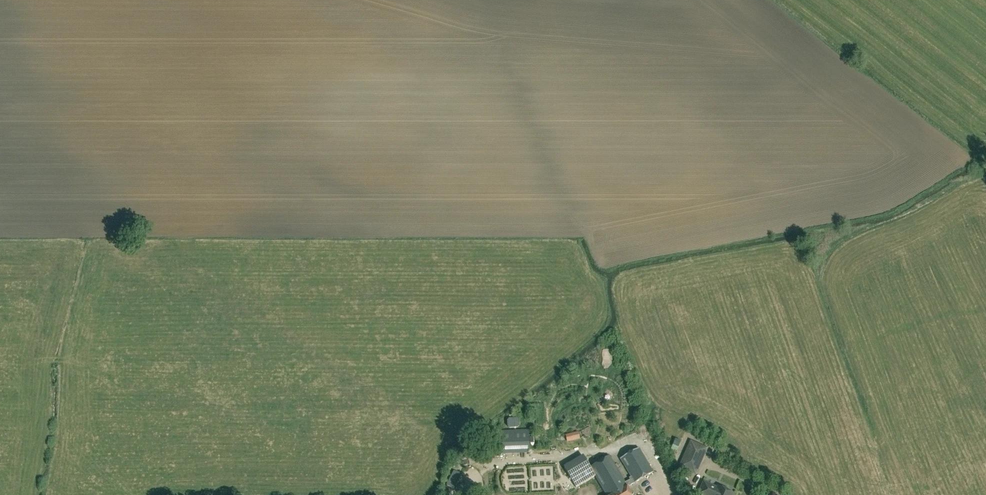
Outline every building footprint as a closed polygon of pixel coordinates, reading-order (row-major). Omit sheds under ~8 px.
[(399,409),(396,418),(408,422),(411,414),(399,409)] [(609,429),(600,433),(602,438),(611,434),(609,429)] [(524,438),(500,439),(501,449),(525,448),(524,438)] [(679,468),(696,475),(702,461),(695,458),(700,445),(691,441),(679,468)] [(590,466),(596,475),(608,494),(631,494),(633,494),(628,485),(653,470),(638,446),(620,457),(632,477),(625,481),(609,454),(590,466)] [(590,473),(578,451),(557,462),(555,458),(498,490),(500,494),(550,494),(590,473)] [(735,494),(718,486),(718,487),(704,480),(698,494),(700,494),(734,494),(735,494)]
